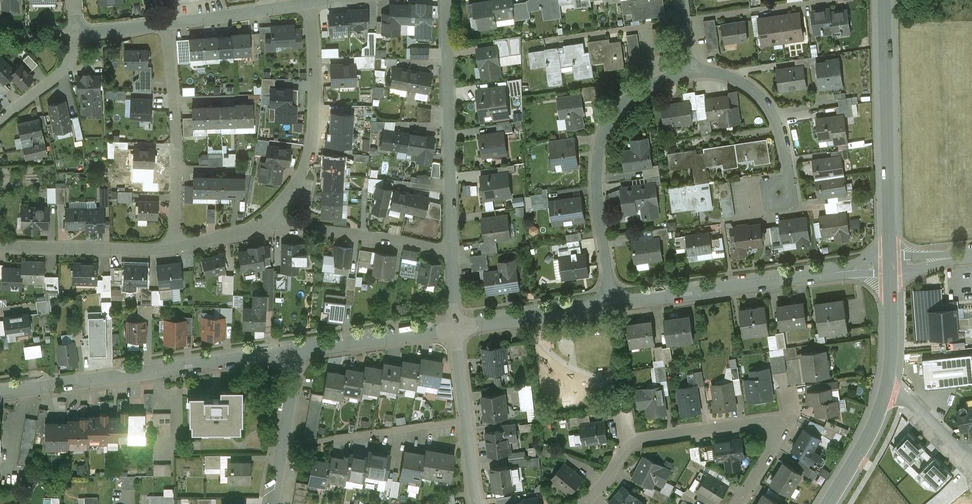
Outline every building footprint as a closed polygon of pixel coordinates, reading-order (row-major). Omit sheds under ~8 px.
[(2,9),(18,9),(18,0),(2,0),(2,9)] [(494,0),(469,4),(471,17),(477,16),(480,29),(497,26),(497,19),(494,0)] [(494,0),(497,19),(514,16),(513,5),(514,4),(514,0),(494,0)] [(530,0),(528,1),(528,2),(530,11),(543,9),(545,19),(562,17),(559,1),(559,0),(530,0)] [(575,8),(591,6),(590,0),(574,0),(575,8)] [(621,0),(621,1),(623,11),(635,9),(637,19),(661,15),(660,4),(663,3),(662,0),(621,0)] [(514,4),(513,5),(514,16),(515,19),(531,17),(530,11),(528,2),(514,4)] [(399,6),(390,5),(389,21),(399,22),(407,22),(408,7),(399,7),(399,6)] [(427,7),(408,6),(408,7),(407,22),(417,23),(426,23),(426,22),(427,7)] [(368,8),(357,9),(358,29),(369,28),(368,8)] [(357,9),(346,9),(347,29),(358,29),(357,9)] [(829,9),(812,11),(815,34),(832,31),(829,9)] [(847,10),(830,13),(829,9),(832,31),(833,35),(850,33),(847,10)] [(346,12),(328,14),(330,33),(347,32),(346,12)] [(799,13),(779,16),(783,42),(803,39),(799,13)] [(779,16),(759,19),(763,45),(783,42),(779,16)] [(387,21),(377,21),(376,33),(386,33),(387,21)] [(389,21),(387,21),(386,33),(399,34),(399,22),(389,21)] [(745,21),(722,24),(725,44),(748,40),(745,21)] [(426,23),(417,23),(417,34),(427,35),(428,22),(426,22),(426,23)] [(294,26),(266,27),(266,38),(271,38),(271,44),(294,43),(293,37),(294,37),(294,26)] [(376,33),(368,32),(366,55),(375,56),(375,55),(376,33)] [(249,34),(232,35),(233,55),(251,54),(249,34)] [(231,36),(218,37),(219,56),(219,53),(224,53),(224,55),(233,55),(232,35),(231,35),(231,36)] [(521,36),(509,37),(511,52),(510,52),(511,55),(521,54),(521,36)] [(218,37),(203,38),(205,56),(205,54),(210,53),(210,56),(219,56),(218,37)] [(509,37),(498,39),(499,49),(502,49),(503,53),(510,52),(511,52),(509,37)] [(203,38),(189,39),(190,57),(191,57),(191,55),(196,54),(196,57),(205,56),(203,38)] [(620,43),(608,44),(608,40),(589,42),(590,53),(591,60),(606,58),(608,69),(624,67),(620,43)] [(583,43),(564,46),(565,53),(560,54),(561,64),(572,63),(574,64),(574,70),(576,80),(594,77),(591,60),(590,53),(584,53),(583,43)] [(496,46),(478,49),(480,66),(478,67),(476,69),(476,71),(476,73),(477,75),(478,76),(480,77),(483,77),(500,75),(496,46)] [(322,56),(339,56),(339,47),(322,47),(322,56)] [(387,56),(387,48),(376,49),(376,57),(387,56)] [(428,48),(410,48),(410,49),(410,59),(428,59),(428,48)] [(559,48),(529,52),(531,68),(547,65),(549,79),(563,77),(562,72),(561,64),(560,54),(559,48)] [(147,50),(124,50),(124,64),(125,64),(125,67),(141,67),(147,67),(147,60),(147,50)] [(38,64),(29,54),(23,60),(32,70),(38,64)] [(375,56),(354,56),(354,64),(355,64),(355,69),(374,68),(375,56)] [(809,57),(795,60),(796,69),(804,67),(810,67),(809,57)] [(0,58),(0,79),(4,83),(11,77),(9,75),(13,71),(1,58),(0,58)] [(827,62),(816,64),(817,73),(818,73),(820,88),(819,88),(820,89),(830,87),(829,87),(842,85),(843,85),(840,63),(834,64),(833,60),(826,61),(827,62)] [(572,63),(561,64),(562,72),(574,70),(574,64),(572,63)] [(354,64),(331,65),(331,86),(355,85),(355,69),(355,64),(354,64)] [(34,79),(20,65),(13,71),(9,75),(11,77),(22,89),(34,79)] [(147,67),(141,67),(141,83),(151,84),(151,66),(147,67)] [(788,69),(776,71),(776,72),(777,79),(778,86),(789,85),(790,90),(807,87),(804,67),(796,69),(788,70),(788,69)] [(410,71),(393,68),(390,84),(398,86),(398,87),(407,89),(410,71)] [(423,73),(410,71),(407,89),(428,93),(431,74),(423,73)] [(99,76),(89,77),(89,74),(83,74),(83,77),(77,77),(77,86),(79,86),(79,94),(81,94),(81,101),(82,102),(82,108),(84,114),(100,114),(99,76)] [(275,78),(261,78),(261,93),(270,94),(271,88),(274,88),(275,78)] [(522,78),(509,80),(511,97),(523,95),(522,78)] [(0,79),(0,91),(3,95),(10,89),(4,83),(0,79)] [(141,83),(133,83),(133,92),(151,93),(151,84),(141,83)] [(374,85),(373,97),(384,97),(385,86),(374,85)] [(597,86),(580,88),(581,94),(583,102),(599,99),(597,86)] [(274,88),(271,88),(270,94),(270,106),(276,106),(291,107),(291,106),(291,89),(274,88)] [(504,89),(493,91),(491,89),(479,91),(482,111),(493,110),(494,119),(508,117),(504,89)] [(126,91),(112,91),(112,98),(125,99),(126,91)] [(695,91),(683,93),(684,102),(689,102),(690,111),(698,110),(697,108),(698,108),(696,95),(695,91)] [(581,94),(570,96),(570,97),(560,98),(561,107),(562,107),(563,115),(568,115),(570,128),(583,126),(581,114),(582,113),(581,104),(583,104),(583,102),(581,94)] [(705,94),(696,95),(698,108),(698,110),(699,120),(708,119),(705,99),(706,99),(705,94)] [(706,99),(705,99),(708,119),(720,117),(732,115),(729,96),(706,99)] [(846,98),(838,99),(839,106),(852,104),(851,97),(846,98)] [(152,100),(130,99),(130,117),(140,118),(140,116),(151,116),(152,100)] [(64,101),(48,105),(55,133),(71,129),(64,101)] [(684,102),(662,106),(665,123),(673,122),(673,125),(692,122),(690,111),(689,102),(684,102)] [(252,104),(235,105),(236,125),(236,122),(243,122),(244,125),(253,124),(252,104)] [(852,104),(839,106),(840,116),(845,116),(845,117),(854,116),(852,104)] [(235,106),(221,107),(221,125),(222,125),(222,122),(227,122),(227,125),(236,125),(235,105),(235,106)] [(364,105),(352,105),(351,112),(358,112),(358,117),(364,117),(364,105)] [(291,107),(276,106),(275,120),(296,121),(296,106),(291,106),(291,107)] [(207,107),(192,108),(192,117),(192,126),(193,126),(207,126),(207,107)] [(221,107),(207,107),(207,126),(208,126),(208,123),(212,123),(213,125),(221,125),(221,107)] [(431,109),(418,107),(417,122),(430,122),(431,109)] [(352,114),(332,113),(331,129),(334,129),(351,130),(352,114)] [(732,115),(720,117),(721,125),(739,123),(738,114),(732,115)] [(43,115),(37,116),(38,119),(39,119),(41,130),(46,128),(43,115)] [(840,116),(817,120),(820,139),(834,137),(835,145),(848,143),(845,117),(845,116),(840,116)] [(78,117),(71,119),(75,133),(82,132),(78,117)] [(192,117),(182,118),(183,136),(193,136),(193,126),(192,126),(192,117)] [(567,128),(566,117),(559,118),(560,129),(567,128)] [(38,119),(18,124),(23,147),(33,145),(32,138),(42,135),(41,130),(39,119),(38,119)] [(385,121),(371,121),(370,132),(378,133),(379,128),(384,128),(385,121)] [(303,131),(304,122),(296,122),(295,131),(303,131)] [(511,122),(496,125),(498,133),(503,132),(503,133),(513,132),(511,122)] [(71,129),(55,133),(56,140),(72,136),(71,129)] [(351,130),(334,129),(333,133),(331,133),(331,145),(338,146),(341,147),(341,146),(344,146),(345,135),(350,135),(351,130)] [(403,133),(383,130),(381,147),(407,151),(409,134),(409,135),(403,134),(403,133)] [(498,133),(480,136),(483,155),(491,153),(491,155),(507,153),(503,133),(503,132),(498,133)] [(434,138),(416,135),(410,134),(409,134),(407,151),(423,153),(421,162),(429,163),(431,154),(431,155),(434,138)] [(42,135),(32,138),(33,145),(23,147),(26,159),(46,154),(42,135)] [(566,138),(551,140),(552,148),(567,146),(566,138)] [(269,140),(256,139),(254,154),(267,156),(268,145),(269,140)] [(648,139),(636,140),(637,149),(623,151),(626,170),(642,168),(652,166),(648,139)] [(128,142),(115,141),(114,149),(128,149),(128,142)] [(768,142),(753,145),(752,141),(735,144),(736,147),(737,159),(746,157),(746,159),(748,159),(748,157),(753,156),(755,165),(771,162),(768,142)] [(268,145),(267,156),(266,163),(282,165),(288,166),(290,149),(280,148),(280,147),(268,145)] [(567,146),(552,148),(554,159),(558,158),(559,159),(561,160),(562,162),(563,169),(578,166),(576,145),(567,146)] [(721,146),(704,148),(704,152),(706,163),(714,162),(715,164),(716,163),(716,162),(722,161),(723,169),(739,167),(737,159),(736,147),(721,149),(721,146)] [(155,150),(133,149),(133,166),(143,166),(154,166),(155,150)] [(848,149),(831,151),(832,157),(842,156),(842,159),(849,158),(848,149)] [(691,150),(668,153),(669,162),(676,161),(676,162),(677,167),(695,164),(698,184),(709,182),(706,163),(704,152),(692,154),(691,150)] [(369,155),(354,154),(354,161),(369,162),(369,155)] [(832,157),(813,160),(816,179),(845,175),(842,159),(842,156),(832,157)] [(344,158),(324,157),(323,174),(343,175),(340,175),(340,167),(343,167),(344,158)] [(559,159),(558,158),(554,159),(552,161),(554,170),(554,172),(562,171),(563,169),(562,162),(561,160),(559,159)] [(282,165),(266,163),(262,162),(261,171),(281,174),(282,165)] [(440,163),(433,162),(431,176),(432,176),(432,177),(440,178),(440,163)] [(515,165),(498,167),(499,174),(509,172),(509,173),(516,172),(515,165)] [(659,165),(652,166),(642,168),(644,179),(647,178),(660,176),(659,165)] [(281,174),(261,171),(259,180),(280,183),(281,174)] [(495,175),(490,176),(490,175),(481,176),(484,200),(506,197),(504,185),(510,185),(509,173),(509,172),(499,174),(495,174),(495,175)] [(343,175),(323,174),(324,174),(323,188),(342,189),(339,189),(339,184),(342,184),(343,175)] [(431,176),(417,175),(416,183),(431,184),(432,177),(432,176),(431,176)] [(845,175),(816,179),(818,198),(837,195),(847,193),(847,190),(845,175)] [(660,176),(647,178),(648,185),(656,183),(656,186),(661,185),(660,176)] [(208,177),(193,177),(193,186),(193,196),(193,195),(199,195),(199,196),(207,196),(208,177)] [(222,178),(208,177),(207,196),(222,196),(222,178)] [(243,178),(222,178),(222,196),(242,196),(242,187),(243,187),(243,178)] [(698,184),(673,188),(675,201),(682,200),(683,207),(697,205),(697,210),(712,208),(709,182),(698,184)] [(635,187),(634,188),(637,208),(645,207),(646,216),(646,217),(644,217),(644,219),(659,216),(657,205),(659,205),(656,186),(656,183),(648,185),(645,185),(645,186),(635,187)] [(465,184),(465,194),(478,194),(478,184),(465,184)] [(193,186),(185,186),(184,202),(193,202),(193,196),(193,186)] [(391,189),(378,186),(372,211),(385,214),(391,189)] [(635,186),(623,188),(627,214),(638,212),(637,208),(634,188),(635,187),(635,186)] [(56,187),(47,188),(48,204),(56,203),(56,187)] [(65,187),(56,187),(56,203),(66,203),(65,187)] [(342,189),(323,188),(322,202),(341,204),(341,203),(338,203),(338,198),(341,198),(342,189)] [(847,193),(837,195),(838,201),(851,199),(855,199),(853,189),(847,190),(847,193)] [(402,192),(394,190),(391,206),(398,207),(397,210),(406,211),(410,194),(402,193),(402,192)] [(132,192),(118,191),(118,201),(132,201),(132,192)] [(548,193),(531,195),(533,204),(549,202),(548,193)] [(420,196),(410,194),(406,211),(406,212),(407,209),(414,211),(413,213),(425,216),(428,201),(429,198),(420,196)] [(513,198),(515,206),(526,204),(524,196),(513,198)] [(581,197),(570,198),(569,198),(569,199),(557,200),(556,200),(552,201),(556,225),(584,221),(581,197)] [(838,201),(836,201),(838,211),(846,210),(853,209),(851,199),(838,201)] [(151,202),(138,201),(138,217),(147,217),(147,218),(157,219),(158,202),(151,202)] [(440,204),(428,201),(425,216),(441,220),(440,204)] [(341,204),(322,202),(322,217),(334,218),(340,218),(341,204)] [(518,206),(518,215),(526,215),(526,206),(518,206)] [(49,208),(30,207),(30,209),(22,208),(21,218),(24,218),(24,228),(24,232),(35,233),(36,228),(48,228),(49,208)] [(85,208),(65,209),(66,228),(86,227),(85,209),(85,208)] [(103,208),(85,208),(85,209),(86,227),(86,230),(103,230),(103,208)] [(215,209),(207,209),(207,222),(215,222),(215,209)] [(838,214),(829,215),(829,214),(819,216),(822,236),(823,236),(822,234),(837,232),(838,240),(835,241),(850,239),(849,233),(850,232),(846,210),(838,211),(838,214)] [(496,216),(496,219),(482,221),(485,241),(485,242),(496,241),(511,238),(511,237),(508,238),(506,225),(509,224),(508,214),(496,216)] [(806,218),(780,221),(781,225),(783,241),(784,241),(798,239),(799,247),(809,246),(808,238),(809,238),(806,218)] [(759,225),(734,228),(736,247),(736,248),(746,247),(762,245),(762,244),(760,228),(759,225)] [(781,225),(770,227),(772,243),(773,249),(785,247),(784,241),(783,241),(781,225)] [(770,227),(760,228),(762,244),(772,243),(770,227)] [(668,228),(653,230),(654,239),(654,240),(660,239),(669,238),(668,228)] [(710,232),(675,237),(677,249),(688,247),(689,254),(713,251),(711,239),(710,232)] [(581,233),(566,235),(567,242),(582,240),(581,233)] [(723,237),(711,239),(713,251),(724,250),(723,237)] [(654,239),(632,242),(634,253),(635,252),(636,263),(663,259),(660,239),(654,240),(654,239)] [(496,241),(485,242),(485,241),(480,242),(482,255),(487,254),(498,252),(496,241)] [(300,244),(282,244),(282,271),(282,272),(289,272),(297,272),(297,264),(304,264),(305,255),(303,255),(303,244),(300,244)] [(250,250),(238,252),(242,271),(255,269),(263,267),(263,263),(268,262),(267,255),(269,255),(267,247),(262,248),(262,245),(249,248),(250,250)] [(352,248),(334,246),(334,247),(333,256),(336,256),(335,265),(350,267),(352,249),(352,248)] [(581,246),(558,250),(559,259),(562,259),(565,278),(562,278),(562,279),(588,275),(587,264),(585,264),(584,260),(586,259),(586,254),(582,255),(581,246)] [(746,247),(736,248),(736,247),(732,248),(734,256),(735,256),(737,258),(745,257),(746,255),(747,255),(746,247)] [(372,252),(359,250),(358,261),(359,262),(370,263),(372,252)] [(395,255),(377,252),(375,263),(377,263),(376,272),(384,273),(384,276),(392,277),(395,255)] [(482,255),(471,256),(473,271),(489,269),(487,254),(482,255)] [(221,255),(202,260),(206,277),(223,273),(225,272),(226,272),(221,255)] [(333,256),(324,255),(322,271),(333,272),(334,265),(335,265),(336,256),(333,256)] [(416,260),(401,258),(400,270),(404,271),(406,271),(407,268),(414,269),(416,260)] [(559,259),(554,260),(557,279),(562,278),(565,278),(562,259),(559,259)] [(440,264),(422,260),(418,278),(418,280),(435,284),(440,264)] [(515,260),(503,262),(504,270),(485,273),(488,293),(520,289),(517,268),(515,260)] [(44,263),(22,262),(22,269),(21,282),(22,282),(43,282),(43,277),(44,263)] [(97,264),(73,264),(73,283),(97,283),(97,280),(97,264)] [(180,264),(157,266),(159,284),(170,283),(171,286),(172,286),(182,285),(180,264)] [(143,266),(124,265),(124,268),(124,283),(135,284),(146,284),(147,271),(143,271),(143,266)] [(335,265),(334,265),(333,272),(333,273),(348,275),(350,267),(335,265)] [(124,268),(110,268),(110,275),(111,283),(124,283),(124,268)] [(414,269),(407,268),(406,271),(404,271),(403,276),(418,278),(420,271),(414,270),(414,269)] [(22,269),(3,269),(2,289),(21,289),(22,282),(21,282),(22,269)] [(255,269),(242,271),(244,279),(258,277),(257,270),(255,271),(255,269)] [(274,270),(265,270),(264,284),(273,285),(274,270)] [(282,271),(274,270),(273,285),(273,290),(288,291),(289,272),(282,272),(282,271)] [(58,278),(46,277),(46,282),(46,290),(58,290),(58,278)] [(356,278),(347,277),(345,295),(354,296),(356,278)] [(170,283),(159,284),(158,290),(158,305),(163,305),(163,290),(172,289),(172,286),(171,286),(170,283)] [(917,340),(931,339),(929,311),(945,310),(944,288),(914,290),(917,340)] [(235,294),(234,304),(243,304),(244,295),(235,294)] [(253,308),(243,308),(242,328),(265,329),(265,309),(265,308),(265,295),(254,295),(253,308)] [(273,296),(265,295),(265,308),(265,309),(273,309),(273,296)] [(51,299),(36,302),(38,314),(51,312),(51,299)] [(341,321),(345,302),(326,299),(322,317),(341,321)] [(844,300),(816,304),(820,334),(848,330),(844,300)] [(89,311),(89,315),(110,315),(110,301),(102,301),(102,311),(89,311)] [(803,303),(778,307),(781,328),(806,324),(803,303)] [(146,305),(142,305),(142,319),(152,319),(152,305),(146,305)] [(765,305),(740,309),(744,337),(769,333),(765,305)] [(233,308),(221,308),(220,319),(224,319),(224,323),(232,323),(233,308)] [(945,310),(929,311),(931,339),(946,337),(958,337),(958,330),(957,318),(956,309),(945,310)] [(27,315),(4,318),(6,336),(30,333),(27,315)] [(690,316),(664,320),(668,343),(694,340),(690,316)] [(193,317),(181,317),(181,321),(185,321),(184,335),(192,335),(193,317)] [(969,317),(957,318),(958,330),(970,329),(969,317)] [(214,320),(204,320),(203,339),(214,339),(214,337),(223,338),(224,323),(224,319),(220,319),(216,318),(214,320)] [(145,321),(127,321),(127,331),(125,333),(125,336),(128,339),(128,341),(145,341),(145,321)] [(181,321),(175,321),(175,324),(167,324),(167,333),(166,333),(165,343),(176,344),(176,343),(184,343),(184,335),(185,321),(181,321)] [(652,322),(628,325),(631,346),(632,346),(632,345),(639,344),(639,345),(655,343),(652,322)] [(82,327),(72,328),(73,342),(74,346),(81,345),(80,339),(82,339),(82,327)] [(784,332),(776,333),(778,349),(783,348),(787,348),(784,332)] [(112,348),(112,333),(102,334),(103,343),(104,343),(105,349),(112,348)] [(103,343),(102,334),(95,334),(95,337),(85,338),(86,345),(103,343)] [(946,337),(931,339),(932,351),(947,350),(946,337)] [(526,341),(512,343),(514,357),(528,355),(526,341)] [(73,342),(58,344),(60,353),(59,354),(60,363),(67,362),(68,367),(77,366),(74,346),(73,342)] [(103,343),(86,345),(89,367),(107,364),(105,349),(104,343),(103,343)] [(40,345),(24,347),(26,358),(41,356),(40,345)] [(506,346),(483,348),(486,374),(509,372),(506,346)] [(662,346),(654,347),(656,361),(664,359),(663,348),(662,346)] [(787,348),(783,348),(784,354),(785,360),(798,358),(796,346),(787,348)] [(670,347),(663,348),(664,359),(665,365),(673,364),(670,347)] [(825,350),(802,353),(806,379),(829,376),(825,350)] [(923,358),(926,388),(971,383),(971,353),(923,358)] [(784,354),(777,355),(777,360),(779,373),(787,372),(785,360),(784,354)] [(442,363),(421,359),(420,365),(417,382),(418,380),(425,382),(425,383),(426,383),(438,385),(440,377),(442,363)] [(420,365),(402,361),(401,367),(398,384),(404,385),(404,386),(416,387),(416,385),(417,382),(420,365)] [(401,367),(383,364),(382,370),(380,385),(388,387),(388,388),(397,390),(398,384),(401,367)] [(665,365),(657,367),(659,381),(667,380),(665,365)] [(738,366),(730,368),(732,380),(740,379),(738,366)] [(382,370),(364,367),(363,373),(361,389),(378,393),(380,385),(382,370)] [(363,373),(346,369),(345,375),(342,391),(350,392),(350,394),(360,395),(361,389),(363,373)] [(758,378),(756,378),(746,380),(749,402),(772,398),(768,369),(757,370),(758,378)] [(702,371),(694,372),(696,385),(697,387),(704,386),(702,371)] [(345,375),(327,372),(323,395),(341,398),(342,391),(345,375)] [(450,378),(440,377),(438,385),(436,396),(453,399),(450,378)] [(732,382),(712,385),(715,401),(713,401),(714,411),(736,408),(734,395),(742,394),(740,379),(732,380),(731,380),(732,382)] [(838,381),(820,383),(821,389),(830,388),(831,389),(838,388),(839,388),(838,381)] [(531,385),(518,386),(521,411),(534,409),(531,385)] [(696,385),(678,388),(682,416),(700,413),(697,387),(696,385)] [(662,386),(644,389),(644,390),(636,391),(638,405),(646,404),(648,416),(666,414),(662,386)] [(821,389),(808,391),(810,404),(837,400),(840,399),(838,388),(831,389),(830,388),(821,389)] [(220,398),(211,398),(211,396),(189,396),(189,424),(191,424),(191,432),(240,432),(240,424),(242,424),(242,389),(220,390),(220,398)] [(323,395),(311,393),(310,400),(322,402),(323,395)] [(153,394),(144,394),(144,410),(153,410),(153,394)] [(503,394),(482,396),(485,420),(507,418),(506,405),(505,405),(503,394)] [(127,399),(118,399),(118,411),(121,417),(127,417),(127,414),(127,399)] [(322,402),(310,400),(309,406),(321,408),(322,402)] [(837,400),(810,404),(810,405),(814,404),(816,416),(839,413),(837,400)] [(960,411),(958,412),(962,430),(971,429),(971,430),(971,409),(968,410),(968,407),(964,406),(961,406),(959,409),(960,411)] [(48,410),(39,409),(37,420),(35,432),(45,431),(45,423),(46,423),(48,410)] [(144,413),(127,414),(127,417),(127,441),(145,441),(145,435),(145,413),(153,413),(153,410),(144,410),(144,413)] [(100,416),(87,416),(87,417),(87,442),(107,442),(107,439),(107,417),(107,413),(100,413),(100,416)] [(170,413),(153,414),(153,436),(171,436),(170,413)] [(589,415),(570,418),(571,427),(581,426),(581,425),(590,424),(589,415)] [(80,420),(67,420),(67,424),(67,446),(67,448),(67,449),(87,448),(87,442),(87,417),(80,417),(80,420)] [(121,417),(107,417),(107,439),(117,439),(117,440),(127,440),(127,441),(127,417),(121,417)] [(25,418),(18,464),(29,466),(35,432),(37,420),(25,418)] [(842,427),(827,421),(824,426),(837,432),(839,433),(842,427)] [(590,424),(581,425),(581,426),(583,444),(607,441),(604,422),(590,424)] [(55,424),(55,423),(46,423),(45,423),(45,431),(45,448),(67,448),(67,446),(67,424),(55,424)] [(518,438),(516,423),(501,425),(502,431),(507,430),(508,440),(518,438)] [(837,432),(824,426),(820,434),(832,441),(837,432)] [(805,429),(792,450),(815,464),(820,455),(812,450),(820,438),(821,439),(822,439),(818,437),(805,429)] [(317,432),(305,430),(304,436),(316,438),(317,432)] [(502,431),(487,432),(489,456),(509,454),(508,440),(507,430),(502,431)] [(915,438),(909,432),(894,447),(900,453),(898,455),(903,460),(906,458),(911,464),(926,449),(920,442),(919,443),(915,439),(915,438)] [(832,441),(820,434),(818,437),(822,439),(823,441),(821,444),(830,449),(834,442),(832,441)] [(742,439),(714,443),(714,444),(705,446),(707,459),(716,458),(717,461),(727,459),(729,469),(740,468),(739,458),(744,457),(742,439)] [(705,446),(690,448),(691,459),(706,466),(707,459),(705,446)] [(568,454),(554,449),(552,456),(566,461),(568,454)] [(454,455),(425,450),(424,455),(421,477),(434,479),(434,478),(440,479),(440,481),(450,482),(454,455)] [(390,455),(368,452),(367,457),(364,474),(386,478),(390,455)] [(424,455),(404,452),(400,477),(409,478),(410,478),(410,477),(420,479),(421,477),(424,455)] [(367,457),(350,454),(349,460),(346,477),(363,480),(364,474),(367,457)] [(825,458),(820,455),(815,464),(820,467),(823,466),(826,461),(825,458)] [(221,456),(205,456),(205,465),(221,465),(221,456)] [(349,460),(331,457),(330,463),(327,480),(345,483),(346,477),(349,460)] [(527,466),(541,465),(541,457),(527,458),(527,466)] [(662,466),(644,457),(634,479),(651,488),(657,477),(666,482),(671,471),(662,467),(662,466)] [(941,463),(934,457),(920,472),(925,478),(923,480),(929,485),(931,483),(937,489),(952,474),(945,467),(944,468),(940,464),(941,463)] [(526,458),(509,460),(510,466),(510,469),(518,467),(527,466),(526,458)] [(706,466),(691,459),(688,465),(702,473),(706,466)] [(330,463),(312,460),(308,483),(326,486),(327,480),(330,463)] [(813,469),(799,461),(796,467),(809,475),(813,469)] [(250,463),(227,463),(227,482),(250,482),(250,463)] [(584,479),(564,463),(551,479),(570,495),(584,479)] [(802,473),(784,463),(771,484),(789,495),(789,494),(788,494),(793,486),(794,487),(802,473)] [(171,464),(153,465),(153,476),(171,476),(171,464)] [(518,467),(510,469),(510,466),(491,469),(492,478),(493,478),(494,483),(493,484),(494,492),(515,489),(514,478),(520,477),(518,467)] [(728,486),(708,473),(698,491),(718,503),(728,486)] [(135,476),(122,476),(122,489),(135,489),(135,476)] [(363,480),(346,477),(345,483),(344,486),(352,488),(352,486),(362,487),(363,480)] [(420,479),(410,477),(410,478),(409,478),(408,484),(419,486),(420,479)] [(400,482),(392,480),(390,495),(397,497),(400,482)] [(609,503),(643,503),(637,499),(638,498),(624,487),(609,503)] [(697,493),(688,488),(685,492),(694,498),(697,493)] [(656,489),(652,497),(664,503),(665,503),(670,496),(656,489)] [(684,492),(680,498),(683,500),(689,503),(690,503),(691,503),(694,503),(697,500),(694,498),(685,492),(684,492)] [(443,494),(445,503),(452,503),(455,503),(454,493),(443,494)] [(765,494),(759,503),(781,503),(776,501),(765,494)] [(496,498),(497,503),(503,503),(504,503),(512,503),(515,503),(513,495),(496,498)] [(149,496),(149,503),(173,503),(173,496),(149,496)] [(779,496),(776,501),(781,503),(793,503),(779,496)]
